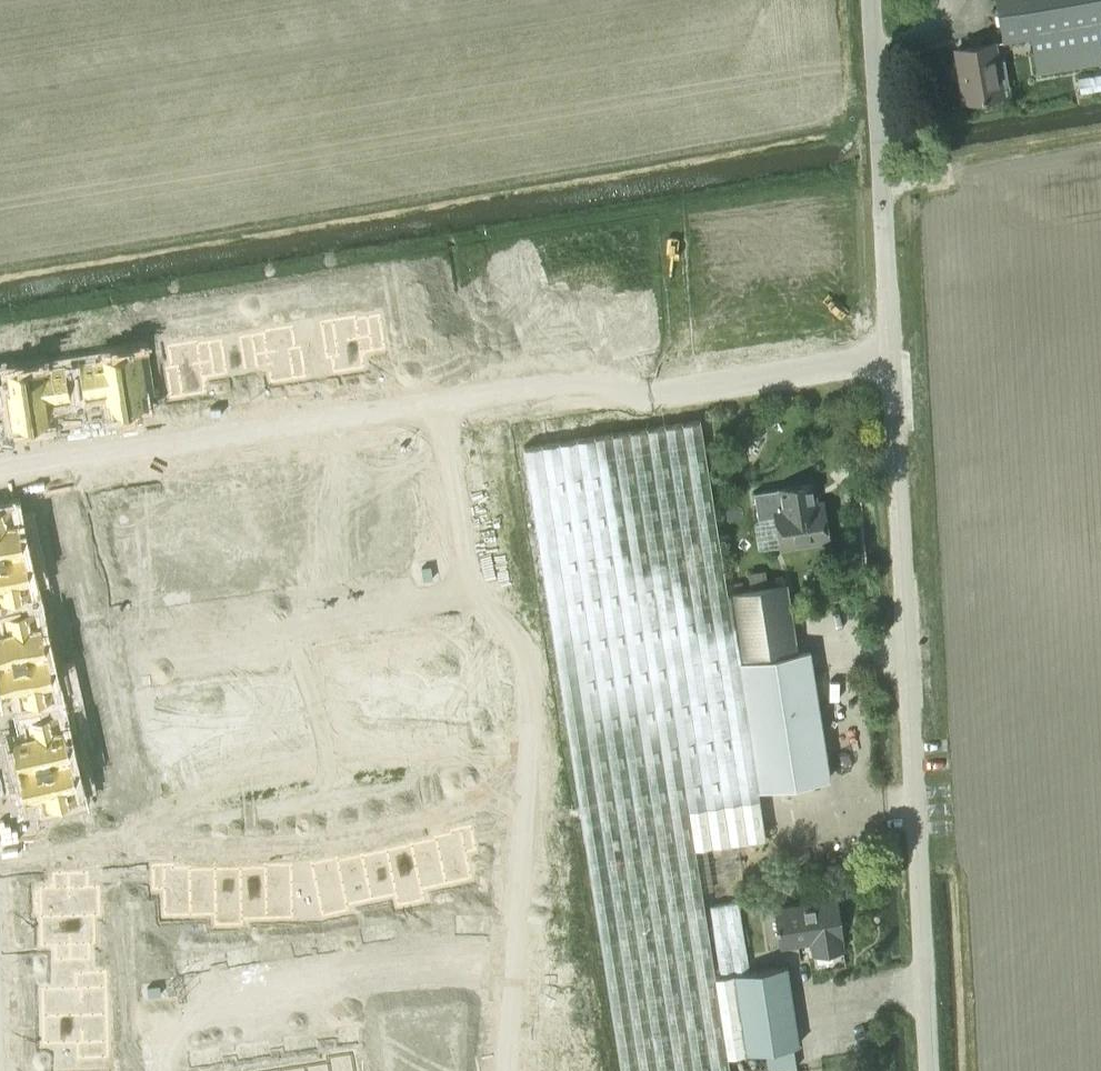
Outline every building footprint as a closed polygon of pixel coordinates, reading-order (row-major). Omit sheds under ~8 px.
[(1002,38),(1030,33),(1037,72),(1100,61),(1100,0),(996,0),(1002,38)] [(993,42),(956,48),(966,100),(1002,94),(1001,91),(1008,90),(1003,59),(996,61),(993,42)] [(1100,90),(1100,72),(1076,76),(1080,93),(1100,90)] [(583,283),(559,286),(564,321),(588,318),(591,333),(634,326),(630,299),(617,301),(613,276),(583,280),(583,283)] [(492,317),(487,318),(491,349),(526,343),(524,329),(548,325),(542,290),(519,294),(518,291),(488,296),(492,317)] [(421,308),(397,312),(403,347),(426,343),(429,358),(459,354),(456,339),(461,338),(455,300),(420,306),(421,308)] [(355,316),(320,322),(326,358),(331,358),(334,373),(363,369),(361,353),(385,350),(380,315),(356,318),(355,316)] [(262,333),(239,336),(245,371),(268,367),(271,381),(306,376),(300,345),(295,346),(292,325),(262,330),(262,333)] [(171,367),(166,367),(170,398),(204,392),(202,378),(226,374),(221,339),(197,343),(197,340),(167,345),(171,367)] [(145,387),(139,350),(104,355),(105,358),(81,361),(86,396),(110,392),(112,408),(142,403),(140,388),(145,387)] [(39,365),(9,370),(12,391),(8,392),(12,423),(47,417),(45,403),(68,399),(62,364),(39,368),(39,365)] [(556,424),(524,426),(527,470),(575,467),(575,463),(575,464),(580,463),(579,443),(574,443),(574,438),(557,439),(556,424)] [(385,455),(366,458),(374,509),(418,502),(413,471),(398,473),(396,457),(386,458),(385,455)] [(341,482),(326,485),(331,516),(374,509),(366,458),(347,461),(348,464),(338,466),(341,482)] [(575,467),(527,470),(529,514),(561,512),(560,497),(577,496),(575,467)] [(272,472),(252,475),(261,527),(304,520),(299,489),(284,491),(282,475),(272,476),(272,472)] [(227,500),(212,502),(217,534),(261,527),(252,475),(233,478),(234,482),(224,484),(227,500)] [(814,482),(754,491),(754,492),(758,518),(775,515),(780,546),(829,539),(823,501),(814,502),(813,496),(816,495),(814,483),(814,482)] [(157,490),(138,493),(146,545),(189,538),(184,507),(170,509),(167,493),(158,494),(157,490)] [(112,518),(98,520),(103,552),(146,545),(138,493),(119,496),(119,500),(110,502),(112,518)] [(22,549),(12,506),(0,509),(0,554),(22,549)] [(563,537),(531,539),(533,583),(581,580),(580,551),(563,552),(563,537)] [(31,592),(22,549),(0,554),(0,599),(31,592)] [(581,580),(533,583),(535,626),(567,625),(566,610),(583,609),(583,604),(587,604),(586,584),(582,584),(581,580)] [(732,590),(727,591),(738,659),(797,650),(786,581),(768,584),(750,587),(732,590)] [(0,632),(0,662),(45,652),(35,609),(4,616),(7,631),(0,632)] [(440,637),(427,639),(429,648),(442,646),(440,637)] [(427,639),(414,641),(415,650),(429,648),(427,639)] [(393,645),(379,647),(381,655),(394,653),(393,645)] [(516,645),(503,646),(504,655),(517,654),(516,645)] [(379,647),(366,649),(368,657),(381,655),(379,647)] [(738,659),(737,660),(758,787),(831,776),(810,648),(797,650),(738,659)] [(0,662),(0,674),(4,691),(20,687),(23,702),(54,695),(45,652),(0,662)] [(338,654),(324,656),(326,665),(339,663),(338,654)] [(306,658),(293,660),(294,669),(308,667),(306,658)] [(260,666),(247,668),(248,677),(262,675),(260,666)] [(247,668),(234,670),(235,679),(248,677),(247,668)] [(210,673),(197,675),(199,684),(212,682),(210,673)] [(197,675),(184,677),(185,686),(199,684),(197,675)] [(163,681),(150,683),(151,692),(164,689),(163,681)] [(150,683),(137,685),(138,694),(151,692),(150,683)] [(491,686),(455,688),(458,734),(456,734),(456,736),(483,735),(482,712),(492,712),(491,686)] [(455,688),(431,689),(434,735),(456,734),(458,734),(455,688)] [(431,689),(407,691),(410,736),(434,735),(431,689)] [(407,691),(383,692),(386,738),(410,736),(407,691)] [(383,692),(359,693),(362,739),(363,739),(386,738),(383,692)] [(359,693),(334,695),(337,743),(364,741),(363,739),(362,739),(359,693)] [(573,704),(571,732),(573,732),(574,731),(619,734),(622,697),(596,695),(596,706),(573,704)] [(302,701),(277,707),(287,752),(286,752),(286,754),(312,748),(302,701)] [(277,707),(254,712),(264,757),(286,752),(287,752),(277,707)] [(15,742),(11,743),(15,763),(20,762),(21,765),(68,755),(58,712),(27,719),(30,733),(14,737),(15,742)] [(254,712),(230,717),(241,762),(264,757),(254,712)] [(230,717),(207,723),(217,767),(241,762),(230,717)] [(207,723),(184,728),(194,773),(217,767),(207,723)] [(184,728),(160,733),(170,778),(172,778),(194,773),(184,728)] [(573,732),(572,756),(618,759),(619,734),(574,731),(573,732)] [(160,733),(136,739),(146,786),(172,780),(172,778),(170,778),(160,733)] [(68,755),(21,765),(27,794),(43,790),(46,805),(78,798),(68,755)] [(572,756),(570,781),(616,784),(618,759),(572,756)] [(569,805),(568,807),(614,810),(616,784),(570,781),(569,805)] [(566,805),(564,833),(612,836),(614,810),(568,807),(569,805),(566,805)] [(452,840),(435,844),(435,846),(437,846),(447,891),(473,885),(467,860),(477,857),(472,832),(451,837),(452,840)] [(567,834),(566,845),(577,845),(578,834),(567,834)] [(578,834),(577,845),(588,846),(589,835),(578,834)] [(589,835),(588,846),(599,847),(600,836),(589,835)] [(600,836),(599,847),(610,848),(611,837),(600,836)] [(611,837),(610,848),(621,848),(622,837),(611,837)] [(435,846),(412,851),(422,896),(447,891),(437,846),(435,846)] [(412,851),(388,857),(397,901),(422,896),(412,851)] [(565,852),(564,863),(575,863),(576,852),(565,852)] [(576,852),(575,863),(586,864),(587,853),(576,852)] [(587,853),(586,864),(598,865),(598,854),(587,853)] [(598,854),(598,865),(609,866),(609,855),(598,854)] [(388,857),(363,862),(373,907),(397,901),(388,857)] [(340,867),(338,867),(348,912),(373,907),(363,862),(340,867)] [(562,863),(560,891),(563,891),(563,890),(608,893),(610,866),(562,863)] [(339,865),(312,871),(322,918),(348,912),(338,867),(340,867),(339,865)] [(173,871),(152,871),(153,897),(163,896),(164,923),(190,922),(189,876),(191,876),(191,874),(173,874),(173,871)] [(39,893),(34,893),(35,913),(39,913),(39,917),(88,916),(87,872),(55,873),(55,887),(39,888),(39,893)] [(292,872),(264,872),(264,875),(265,875),(266,920),(293,920),(292,872)] [(240,875),(215,876),(215,921),(241,921),(240,875)] [(264,875),(240,875),(241,921),(266,920),(265,875),(264,875)] [(191,876),(189,876),(190,922),(215,921),(215,876),(191,876)] [(560,891),(559,915),(607,918),(608,893),(563,890),(563,891),(560,891)] [(838,897),(773,907),(779,945),(810,941),(812,954),(843,949),(841,936),(844,935),(838,897)] [(710,904),(721,973),(749,969),(738,900),(710,904)] [(559,915),(557,938),(559,938),(559,940),(605,943),(607,918),(559,915)] [(88,916),(39,917),(40,946),(57,946),(57,960),(89,960),(88,916)] [(461,918),(460,931),(468,932),(469,918),(461,918)] [(469,918),(468,932),(477,932),(478,919),(469,918)] [(478,919),(477,932),(486,933),(487,919),(478,919)] [(391,927),(377,929),(379,938),(392,935),(391,927)] [(377,929),(364,932),(366,941),(379,938),(377,929)] [(557,938),(555,966),(603,970),(605,943),(559,940),(559,938),(557,938)] [(330,941),(317,943),(318,952),(331,950),(330,941)] [(310,944),(297,947),(298,955),(311,953),(310,944)] [(374,950),(373,959),(386,960),(387,951),(374,950)] [(256,953),(242,955),(244,964),(257,962),(256,953)] [(242,955),(229,957),(231,966),(244,964),(242,955)] [(205,961),(192,963),(193,972),(206,970),(205,961)] [(192,963),(179,965),(180,974),(193,972),(192,963)] [(721,975),(715,976),(727,1054),(746,1052),(765,1049),(792,1045),(798,1044),(793,1008),(790,989),(790,987),(787,965),(749,971),(734,973),(721,975)] [(372,971),(371,984),(380,985),(381,971),(372,971)] [(63,988),(35,989),(36,1017),(37,1017),(89,1015),(90,1015),(90,989),(100,989),(99,973),(62,973),(63,988)] [(371,984),(370,997),(379,998),(380,985),(371,984)] [(421,988),(419,1013),(465,1016),(466,991),(421,988)] [(419,1013),(417,1038),(463,1041),(465,1016),(419,1013)] [(89,1015),(37,1017),(38,1044),(64,1044),(64,1059),(100,1058),(99,1041),(89,1042),(89,1015)] [(369,1021),(368,1035),(377,1035),(378,1022),(369,1021)] [(355,1028),(342,1030),(343,1038),(357,1036),(355,1028)] [(313,1034),(299,1036),(301,1045),(314,1043),(313,1034)] [(368,1035),(367,1048),(376,1049),(377,1035),(368,1035)] [(299,1036),(286,1038),(288,1047),(301,1045),(299,1036)] [(417,1038),(416,1063),(461,1066),(461,1065),(463,1041),(417,1038)] [(265,1042),(252,1044),(253,1053),(267,1051),(265,1042)] [(252,1044),(239,1046),(240,1055),(253,1053),(252,1044)] [(792,1045),(765,1049),(768,1070),(773,1070),(796,1066),(792,1045)] [(218,1049),(205,1051),(206,1060),(219,1058),(218,1049)] [(205,1051),(191,1053),(193,1062),(206,1060),(205,1051)] [(641,1059),(610,1057),(609,1070),(640,1070),(641,1059)] [(328,1063),(329,1070),(353,1070),(352,1060),(328,1063)]
